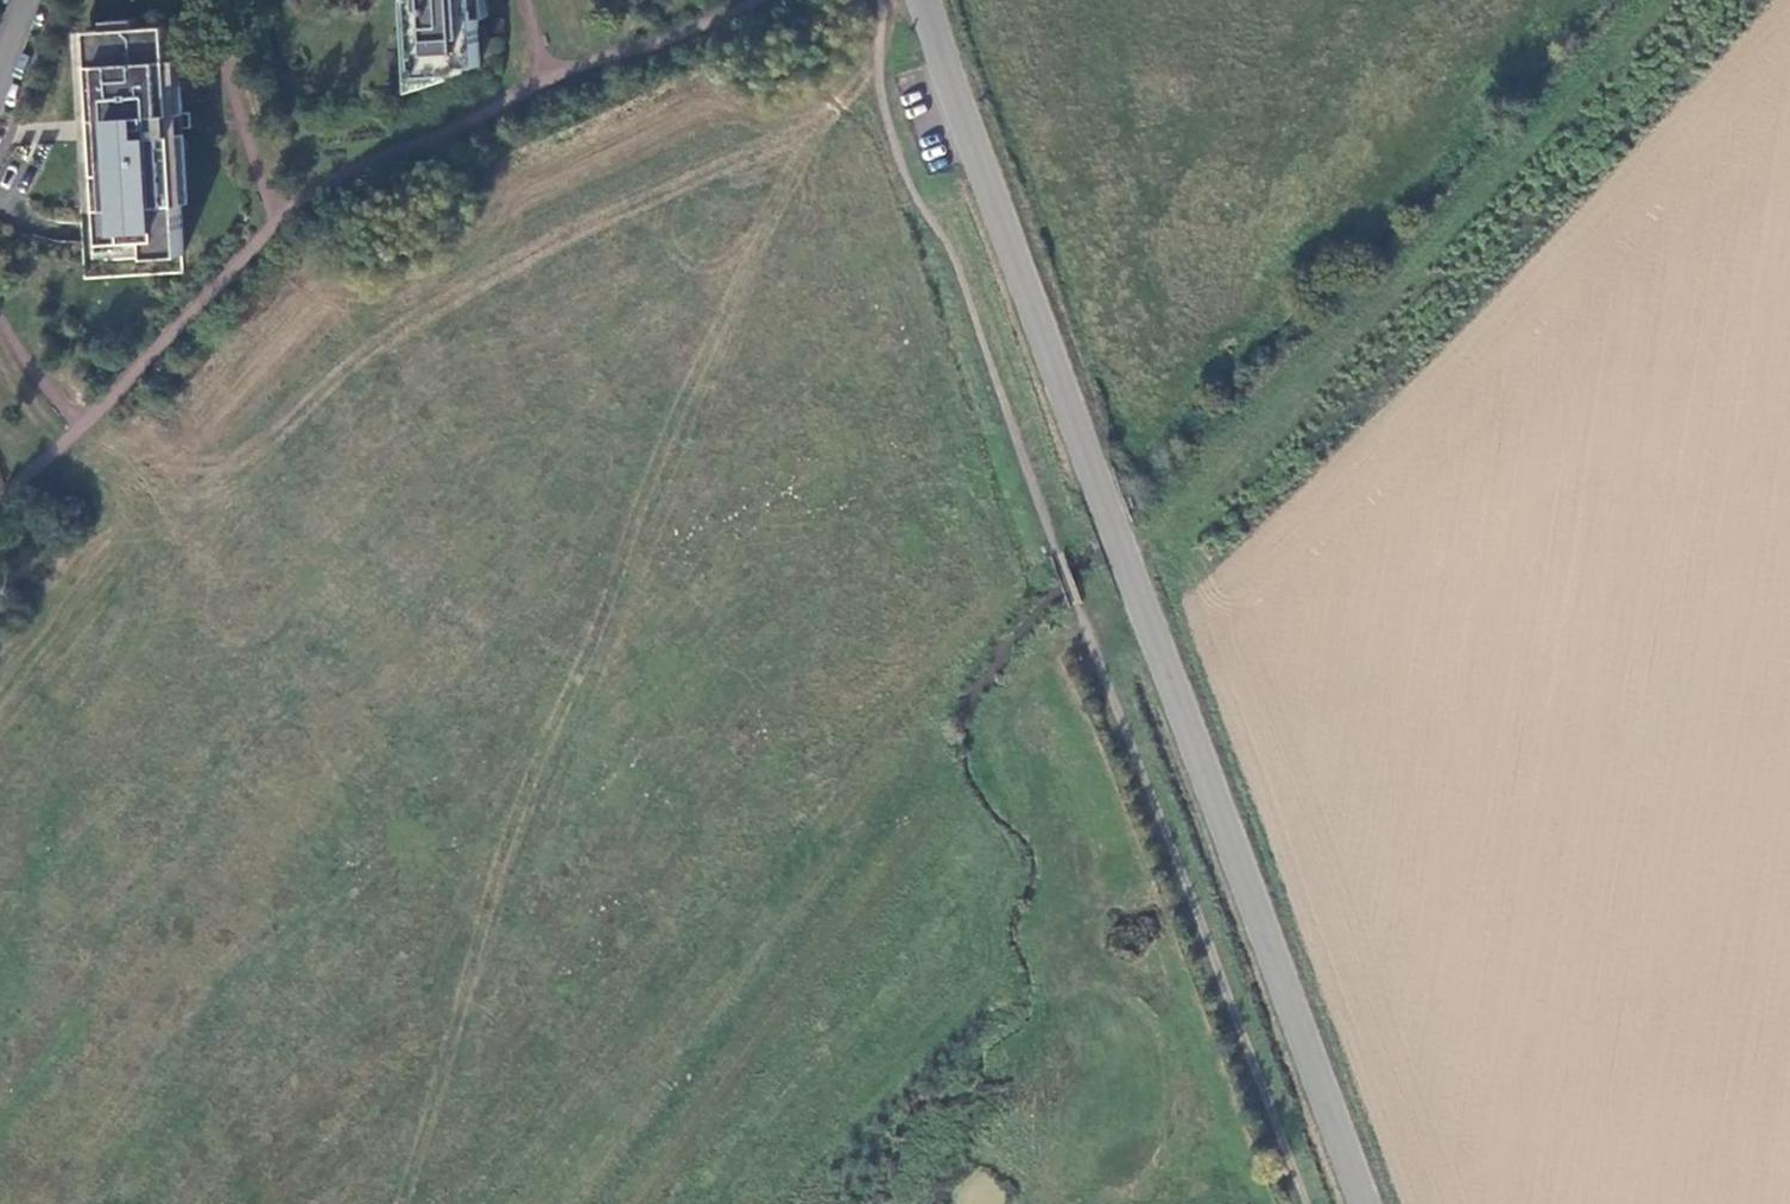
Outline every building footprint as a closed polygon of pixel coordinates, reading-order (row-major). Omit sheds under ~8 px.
[(417,78),(464,75),(463,69),(482,68),(478,0),(413,0),(417,78)] [(128,29),(93,32),(99,121),(129,118),(130,139),(100,140),(107,244),(150,241),(151,258),(186,257),(179,135),(174,135),(173,129),(173,115),(178,115),(172,27),(141,28),(141,20),(129,21),(130,29),(128,29)] [(129,118),(99,121),(100,140),(130,139),(129,118)] [(150,241),(107,244),(108,262),(151,258),(150,241)]
